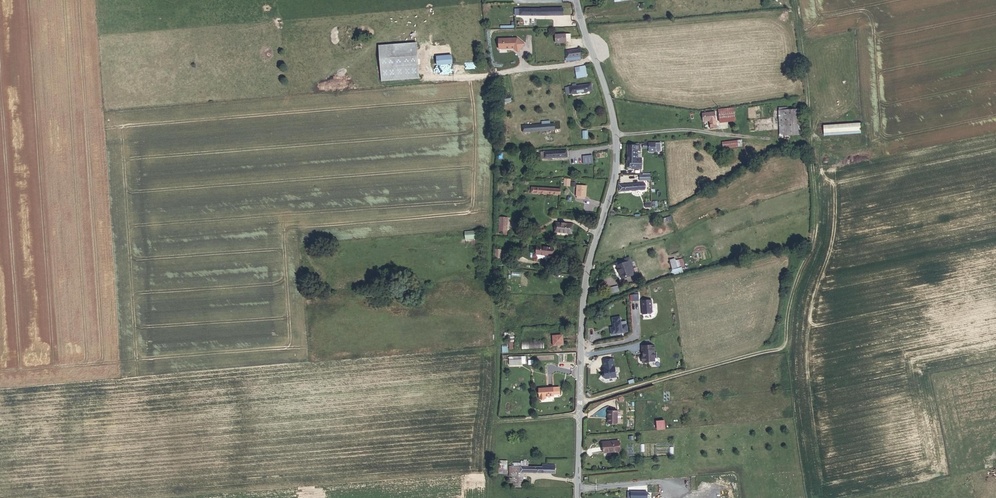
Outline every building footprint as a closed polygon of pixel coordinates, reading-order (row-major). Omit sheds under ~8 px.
[(567,40),(567,35),(555,35),(555,42),(566,43),(567,40)] [(384,78),(421,75),(419,48),(382,50),(384,78)] [(563,53),(563,60),(578,58),(577,52),(563,53)] [(439,57),(439,66),(454,65),(454,56),(439,57)] [(584,69),(574,71),(575,81),(585,80),(584,69)] [(573,89),(566,90),(566,96),(588,94),(588,88),(577,89),(573,89)] [(786,110),(777,109),(777,137),(786,137),(786,112),(786,110)] [(786,137),(794,137),(794,113),(786,112),(786,137)] [(730,124),(729,114),(715,115),(716,126),(730,124)] [(520,137),(552,134),(551,128),(547,128),(547,125),(539,125),(539,129),(519,130),(520,137)] [(861,127),(825,126),(825,137),(861,137),(861,127)] [(733,151),(732,145),(717,146),(717,153),(733,151)] [(656,147),(643,148),(643,154),(649,154),(649,157),(656,157),(656,147)] [(640,154),(639,149),(627,149),(628,171),(643,170),(642,161),(638,161),(638,154),(640,154)] [(563,155),(539,157),(539,164),(563,163),(563,155)] [(617,196),(637,194),(638,188),(616,190),(617,196)] [(527,197),(560,200),(560,195),(528,192),(527,197)] [(577,202),(586,203),(587,193),(578,192),(577,202)] [(507,238),(507,224),(499,224),(499,238),(507,238)] [(570,232),(554,229),(553,238),(570,240),(570,232)] [(465,239),(477,238),(476,230),(464,231),(465,239)] [(550,262),(551,253),(535,251),(534,260),(550,262)] [(620,283),(633,279),(632,274),(628,262),(624,264),(625,267),(616,271),(620,283)] [(617,285),(609,287),(610,293),(619,291),(617,285)] [(652,312),(652,298),(642,298),(641,312),(652,312)] [(608,339),(625,336),(623,325),(618,326),(617,321),(609,322),(610,328),(611,327),(612,331),(607,332),(608,339)] [(561,354),(561,341),(551,341),(551,353),(556,353),(556,355),(559,356),(559,354),(561,354)] [(653,357),(652,357),(651,350),(639,350),(639,358),(640,358),(640,361),(639,361),(639,367),(646,367),(647,366),(652,366),(652,362),(654,362),(653,357)] [(508,355),(508,364),(525,364),(525,356),(508,355)] [(611,371),(609,363),(599,365),(600,371),(601,377),(598,380),(602,383),(613,381),(611,371)] [(557,389),(536,392),(536,404),(544,403),(544,400),(551,399),(551,398),(557,397),(557,389)] [(615,416),(605,416),(605,430),(615,431),(615,416)] [(662,435),(661,427),(653,427),(653,436),(662,435)] [(599,448),(600,461),(617,460),(616,447),(599,448)] [(507,480),(507,466),(495,466),(495,480),(507,480)] [(529,470),(522,470),(522,476),(554,476),(554,473),(553,470),(547,470),(547,468),(547,466),(541,466),(541,470),(529,470)] [(522,493),(522,476),(511,476),(511,487),(515,487),(515,493),(522,493)]
